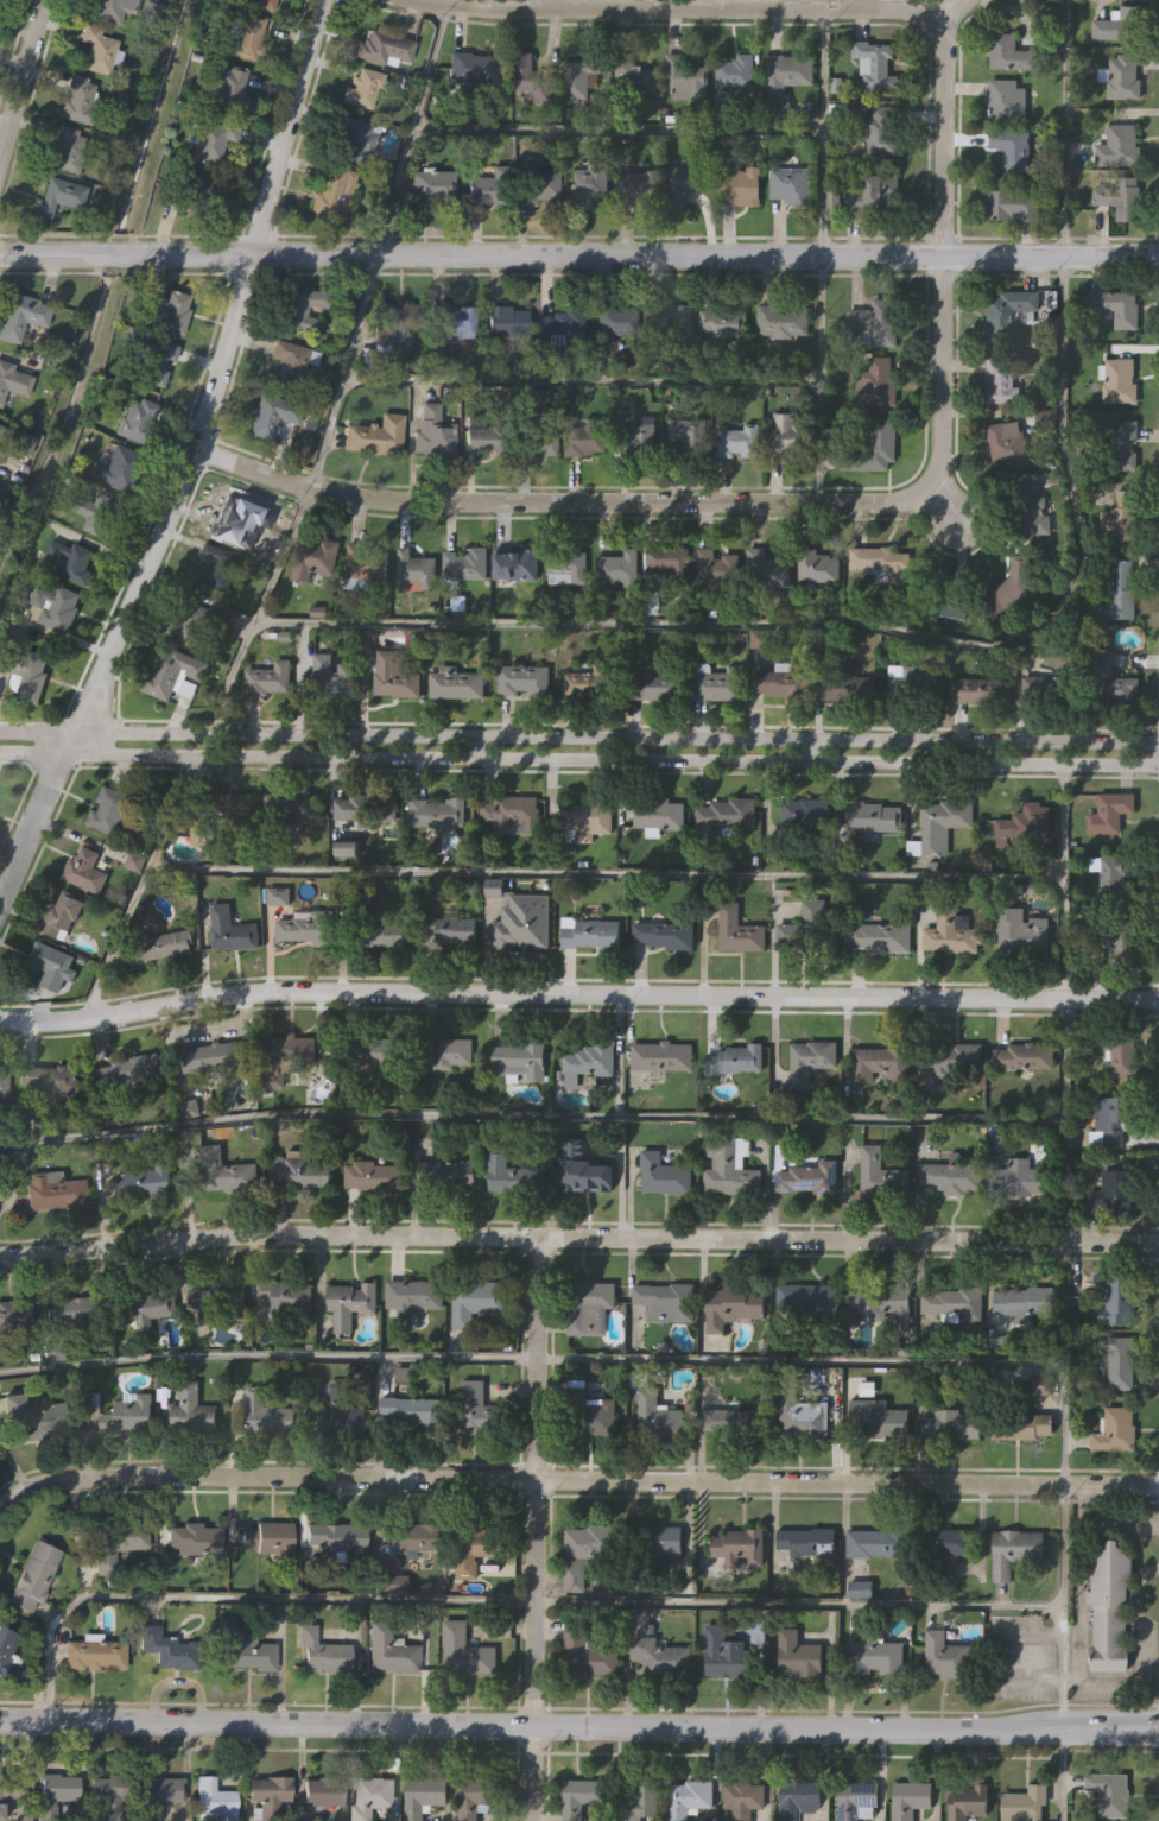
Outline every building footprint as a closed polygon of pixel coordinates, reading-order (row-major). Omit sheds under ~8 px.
[(84,14),(88,0),(138,0),(134,13),(122,10),(119,24),(84,14)] [(235,2),(236,0),(275,0),(272,12),(235,2)] [(1119,6),(1141,6),(1140,39),(1090,39),(1091,19),(1110,19),(1110,10),(1119,10),(1119,6)] [(246,13),(265,18),(258,44),(262,45),(260,56),(254,55),(253,61),(221,52),(230,15),(245,19),(246,13)] [(100,30),(99,34),(116,39),(106,76),(81,69),(88,44),(77,40),(82,24),(100,30)] [(408,63),(398,59),(394,68),(352,56),(356,42),(361,43),(362,37),(366,38),(369,29),(414,42),(408,63)] [(1036,68),(988,67),(988,31),(1014,32),(1014,48),(1036,49),(1036,68)] [(887,75),(897,75),(897,88),(873,88),(873,91),(862,91),(862,74),(859,74),(859,57),(851,57),(851,40),(868,40),(868,44),(892,43),(892,57),(887,57),(887,75)] [(532,70),(551,69),(552,100),(532,100),(532,89),(513,89),(512,51),(532,51),(532,70)] [(469,56),(501,57),(500,84),(483,84),(483,88),(461,87),(461,83),(448,82),(449,52),(469,53),(469,56)] [(589,61),(589,52),(608,52),(608,72),(589,72),(589,97),(580,99),(580,103),(565,103),(563,62),(589,61)] [(708,99),(673,99),(673,87),(665,87),(665,52),(682,53),(682,67),(708,67),(708,99)] [(715,108),(715,61),(732,61),(732,57),(736,57),(736,52),(753,52),(753,87),(723,86),(723,89),(734,89),(734,108),(715,108)] [(812,84),(784,84),(784,99),(766,97),(766,53),(786,53),(786,55),(812,56),(812,84)] [(1135,53),(1135,80),(1140,80),(1140,100),(1103,100),(1103,82),(1097,82),(1098,69),(1107,69),(1108,59),(1116,59),(1116,53),(1135,53)] [(614,77),(613,56),(632,56),(632,65),(639,65),(640,70),(656,69),(657,93),(639,94),(639,97),(621,99),(620,77),(614,77)] [(230,62),(249,68),(242,93),(251,95),(246,114),(213,106),(218,87),(214,86),(218,65),(229,68),(230,62)] [(370,109),(340,100),(344,86),(352,88),(353,83),(349,82),(352,75),(355,76),(359,67),(385,74),(382,78),(386,80),(384,86),(381,84),(380,88),(376,87),(370,109)] [(88,78),(88,82),(95,84),(89,107),(96,108),(91,125),(58,115),(63,97),(66,99),(69,90),(65,89),(70,72),(88,78)] [(1025,122),(988,122),(988,80),(1015,81),(1015,89),(1031,89),(1031,94),(1025,94),(1025,122)] [(894,129),(900,131),(900,153),(868,153),(868,141),(861,140),(861,115),(857,115),(857,101),(875,102),(875,105),(894,105),(894,129)] [(374,154),(369,153),(366,164),(334,156),(337,144),(341,145),(344,132),(332,129),(337,112),(382,125),(374,154)] [(218,118),(239,122),(234,141),(223,139),(216,162),(189,153),(191,141),(184,139),(189,122),(198,125),(200,118),(217,124),(218,118)] [(77,129),(76,134),(83,137),(78,156),(82,157),(76,175),(42,165),(48,145),(51,146),(57,124),(77,129)] [(1100,133),(1107,133),(1107,126),(1135,126),(1135,147),(1140,147),(1140,166),(1095,166),(1095,145),(1100,145),(1100,133)] [(1028,172),(1002,171),(1002,147),(988,146),(988,129),(1028,129),(1028,172)] [(607,196),(587,196),(587,206),(569,206),(569,182),(571,182),(572,169),(587,169),(587,159),(607,159),(607,196)] [(189,170),(226,181),(220,203),(215,202),(211,214),(191,208),(195,194),(166,186),(173,160),(190,165),(189,170)] [(734,169),(743,169),(743,172),(745,172),(745,165),(759,165),(759,175),(758,175),(758,196),(759,197),(759,206),(733,204),(733,201),(718,201),(718,179),(721,181),(721,166),(724,163),(728,162),(733,165),(734,169)] [(318,194),(328,164),(357,173),(343,221),(309,211),(315,192),(318,194)] [(669,166),(691,167),(691,164),(709,164),(709,190),(686,190),(686,207),(669,207),(669,166)] [(508,203),(466,203),(464,176),(494,176),(494,166),(508,165),(508,203)] [(422,172),(422,167),(430,169),(430,171),(455,171),(455,207),(435,207),(435,201),(411,201),(412,171),(422,172)] [(560,203),(546,203),(546,197),(538,197),(538,204),(518,204),(518,167),(537,167),(537,170),(560,170),(560,203)] [(808,167),(808,208),(790,208),(790,203),(783,203),(783,198),(768,198),(768,167),(808,167)] [(661,206),(650,206),(650,201),(645,201),(645,197),(638,197),(638,203),(619,203),(619,170),(648,171),(648,169),(661,169),(661,206)] [(893,176),(893,213),(863,211),(863,220),(842,220),(842,189),(864,189),(864,175),(893,176)] [(88,188),(81,209),(55,202),(50,221),(31,215),(36,200),(40,201),(48,176),(88,188)] [(1136,178),(1136,188),(1140,188),(1140,223),(1115,223),(1115,207),(1092,207),(1092,188),(1115,188),(1115,178),(1136,178)] [(1039,190),(1039,222),(1019,222),(1019,217),(1013,217),(1013,220),(986,220),(986,190),(1039,190)] [(840,193),(828,193),(828,220),(840,220),(840,193)] [(159,328),(165,309),(162,308),(159,314),(142,308),(146,292),(166,298),(169,287),(191,295),(188,306),(192,308),(184,335),(159,328)] [(310,306),(308,314),(318,317),(314,334),(278,322),(289,290),(299,293),(299,289),(342,287),(342,305),(310,306)] [(20,343),(0,338),(0,327),(8,290),(40,297),(40,301),(53,304),(48,328),(25,323),(20,343)] [(1040,290),(1040,310),(1028,310),(1028,322),(1016,322),(1016,341),(986,341),(986,322),(988,322),(988,295),(1001,295),(1001,290),(1040,290)] [(1138,329),(1114,328),(1114,310),(1088,310),(1088,291),(1135,291),(1135,302),(1138,302),(1138,329)] [(897,346),(873,344),(873,341),(863,341),(864,329),(848,329),(848,309),(873,309),(873,296),(895,297),(894,314),(898,314),(897,346)] [(406,298),(406,302),(423,302),(423,328),(393,328),(393,344),(391,344),(390,352),(376,350),(375,303),(398,303),(398,298),(406,298)] [(461,339),(443,339),(443,329),(437,329),(437,321),(431,321),(431,303),(448,304),(448,309),(460,309),(460,305),(479,306),(477,336),(461,336),(461,339)] [(639,308),(638,334),(597,334),(598,303),(610,303),(610,308),(639,308)] [(694,304),(694,335),(678,335),(678,331),(661,331),(661,341),(650,341),(650,330),(647,330),(647,303),(694,304)] [(702,308),(729,308),(729,303),(749,303),(749,335),(716,335),(716,329),(702,329),(702,308)] [(759,303),(778,303),(778,306),(809,306),(809,334),(793,334),(793,337),(772,337),(772,334),(759,334),(759,303)] [(530,334),(488,334),(489,304),(512,305),(512,310),(530,310),(530,334)] [(584,339),(565,337),(565,344),(550,344),(550,334),(539,334),(539,315),(552,315),(552,310),(565,311),(565,304),(575,304),(575,306),(585,306),(584,339)] [(159,337),(179,343),(176,359),(169,356),(165,369),(170,371),(165,386),(132,377),(137,359),(142,361),(147,343),(157,346),(159,337)] [(323,350),(318,365),(309,361),(304,375),(302,374),(297,387),(273,380),(279,358),(271,355),(276,337),(323,350)] [(1014,385),(1021,385),(1020,401),(988,400),(989,384),(993,384),(993,374),(987,374),(988,354),(1006,355),(1006,361),(1015,361),(1014,385)] [(897,404),(864,403),(866,382),(860,381),(860,369),(869,369),(870,355),(892,355),(892,381),(897,381),(897,404)] [(1138,401),(1104,401),(1104,382),(1107,382),(1107,378),(1100,378),(1100,363),(1107,363),(1107,356),(1135,356),(1135,382),(1139,382),(1138,401)] [(2,406),(0,406),(0,358),(17,362),(14,368),(36,374),(28,397),(7,390),(2,406)] [(304,404),(299,424),(279,418),(272,441),(248,434),(260,392),(304,404)] [(140,397),(160,404),(156,419),(153,418),(152,423),(154,424),(148,443),(115,431),(121,413),(125,415),(131,397),(139,399),(140,397)] [(457,455),(436,456),(436,454),(424,454),(424,450),(414,450),(414,430),(419,430),(418,418),(414,418),(414,401),(445,401),(445,411),(449,413),(456,413),(457,455)] [(401,453),(393,453),(393,455),(373,454),(374,451),(344,449),(346,424),(368,426),(368,422),(375,422),(375,425),(380,426),(381,411),(404,413),(401,453)] [(767,451),(767,432),(772,432),(772,424),(774,424),(774,411),(796,411),(796,421),(811,421),(811,456),(791,456),(791,451),(767,451)] [(895,460),(889,460),(889,469),(840,468),(841,447),(867,448),(867,436),(869,436),(870,416),(898,417),(895,460)] [(584,426),(584,417),(608,417),(607,450),(585,450),(585,455),(566,455),(566,425),(584,426)] [(702,447),(685,447),(685,438),(669,438),(669,417),(702,417),(702,447)] [(1139,418),(1138,442),(1134,441),(1134,450),(1138,450),(1138,469),(1102,469),(1102,450),(1115,450),(1115,418),(1139,418)] [(1030,462),(1019,464),(1019,461),(994,464),(988,424),(1005,421),(1006,422),(1012,422),(1020,424),(1021,430),(1025,429),(1030,462)] [(628,423),(656,422),(657,453),(647,453),(648,455),(632,456),(632,453),(627,453),(627,450),(618,450),(618,431),(620,431),(623,424),(628,423)] [(760,456),(743,456),(743,451),(735,451),(735,456),(717,456),(717,436),(721,436),(721,428),(745,428),(745,422),(760,422),(760,456)] [(557,455),(542,455),(542,450),(532,450),(532,454),(515,454),(515,437),(520,437),(520,428),(543,428),(543,423),(557,423),(557,455)] [(505,454),(495,454),(495,449),(479,449),(479,450),(467,450),(467,426),(489,426),(489,425),(505,425),(505,454)] [(37,437),(30,455),(8,447),(15,428),(37,437)] [(115,442),(144,454),(137,470),(139,473),(134,483),(132,482),(128,491),(94,476),(101,461),(107,463),(115,442)] [(1047,494),(1047,506),(1044,506),(1045,513),(1051,513),(1052,532),(1038,533),(1037,530),(1018,531),(1016,514),(1019,514),(1018,498),(1012,486),(1026,479),(1034,495),(1047,494)] [(1138,489),(1136,545),(1113,544),(1113,520),(1104,520),(1104,510),(1113,511),(1113,506),(1117,506),(1117,488),(1138,489)] [(112,501),(121,505),(118,512),(120,513),(114,526),(109,524),(104,537),(83,527),(88,516),(72,508),(80,493),(95,500),(100,489),(114,495),(112,501)] [(246,540),(223,531),(221,536),(210,531),(217,516),(222,518),(227,508),(228,508),(234,494),(261,506),(246,540)] [(334,575),(294,565),(302,536),(321,540),(322,536),(342,540),(334,575)] [(74,540),(96,550),(88,568),(95,571),(88,588),(56,574),(62,558),(66,561),(69,556),(63,554),(59,561),(45,555),(52,537),(71,545),(74,540)] [(239,554),(229,576),(234,578),(229,592),(201,578),(208,562),(211,563),(214,557),(202,551),(207,540),(239,554)] [(370,578),(344,576),(347,542),(363,543),(363,550),(387,551),(384,584),(370,583),(370,578)] [(882,546),(882,544),(895,544),(895,551),(911,551),(911,568),(905,568),(905,582),(876,582),(876,571),(864,571),(864,568),(851,568),(850,546),(882,546)] [(397,581),(397,545),(410,546),(410,556),(435,557),(435,588),(419,588),(419,582),(397,581)] [(445,578),(444,550),(458,550),(458,555),(467,555),(467,551),(471,551),(471,546),(489,545),(489,577),(445,578)] [(626,554),(626,546),(639,546),(639,599),(625,599),(625,581),(597,581),(597,554),(626,554)] [(690,574),(648,575),(647,546),(690,546),(690,574)] [(726,584),(726,581),(697,581),(698,546),(716,546),(716,557),(723,557),(723,552),(740,552),(740,586),(726,584)] [(791,586),(778,586),(778,595),(765,595),(765,586),(753,586),(753,565),(748,565),(748,546),(767,546),(767,557),(791,557),(791,586)] [(841,581),(824,581),(824,586),(809,586),(809,581),(799,581),(799,546),(818,546),(818,552),(832,552),(832,556),(841,556),(841,581)] [(495,580),(495,554),(511,554),(511,552),(520,552),(520,551),(525,551),(525,549),(534,548),(534,549),(537,549),(537,578),(511,580),(511,581),(499,581),(499,580),(495,580)] [(588,582),(572,582),(572,573),(549,573),(549,550),(588,550),(588,582)] [(1032,555),(1028,593),(1007,612),(995,617),(984,594),(993,590),(1012,574),(1013,552),(1032,555)] [(1136,617),(1095,618),(1095,600),(1113,600),(1112,595),(1102,596),(1102,583),(1113,583),(1113,558),(1133,558),(1134,588),(1136,588),(1136,617)] [(59,583),(82,593),(76,605),(80,606),(68,633),(39,620),(44,607),(28,600),(36,582),(56,592),(59,583)] [(965,618),(940,613),(938,621),(925,618),(927,609),(919,608),(924,587),(970,597),(965,618)] [(205,649),(167,632),(176,611),(180,613),(186,597),(210,607),(213,601),(230,609),(223,626),(208,619),(203,630),(211,633),(205,649)] [(19,675),(0,669),(0,645),(25,652),(27,644),(50,652),(45,668),(50,669),(39,703),(12,694),(19,675)] [(209,662),(201,679),(185,674),(183,677),(196,683),(190,696),(172,689),(167,700),(139,688),(146,670),(150,671),(160,646),(171,651),(172,646),(209,662)] [(1112,675),(1139,675),(1138,688),(1134,688),(1134,698),(1092,698),(1092,646),(1112,646),(1112,675)] [(397,647),(404,652),(407,657),(410,657),(410,671),(423,671),(422,693),(419,695),(395,695),(395,694),(375,693),(375,671),(378,672),(379,647),(397,647)] [(355,694),(343,694),(343,691),(318,691),(318,681),(312,681),(314,652),(331,652),(331,669),(338,670),(338,662),(356,662),(355,694)] [(291,690),(267,690),(267,695),(246,695),(246,668),(274,668),(274,658),(291,658),(291,690)] [(711,664),(711,671),(727,671),(727,664),(742,665),(742,700),(694,698),(694,671),(696,671),(697,660),(705,660),(711,664)] [(874,700),(822,700),(823,674),(842,674),(843,660),(859,660),(859,675),(875,675),(874,700)] [(593,671),(593,662),(608,662),(608,700),(563,698),(564,670),(593,671)] [(811,670),(811,701),(786,701),(786,696),(770,696),(770,693),(755,693),(755,671),(775,671),(775,662),(793,662),(793,671),(811,670)] [(486,697),(431,696),(431,671),(442,671),(442,664),(458,664),(458,671),(486,671),(486,697)] [(549,697),(527,697),(527,689),(519,689),(519,694),(498,694),(498,681),(495,681),(495,674),(499,674),(499,664),(550,665),(549,697)] [(916,664),(916,669),(938,670),(937,696),(889,695),(891,664),(916,664)] [(680,698),(625,697),(625,671),(644,672),(644,669),(652,669),(652,672),(680,672),(680,698)] [(1087,675),(1087,702),(1069,702),(1069,694),(1024,694),(1024,675),(1040,675),(1040,670),(1057,670),(1057,675),(1087,675)] [(1013,677),(1013,702),(951,701),(952,676),(1013,677)] [(133,795),(115,835),(86,822),(93,807),(97,809),(101,801),(97,799),(104,783),(133,795)] [(264,793),(303,795),(303,791),(311,791),(311,795),(321,795),(319,804),(323,804),(323,817),(293,817),(293,830),(279,830),(279,813),(264,813),(264,793)] [(190,847),(190,815),(192,815),(192,798),(207,798),(207,792),(252,793),(252,832),(241,832),(241,827),(236,827),(236,818),(229,817),(229,832),(215,832),(215,847),(190,847)] [(394,820),(334,818),(334,799),(349,799),(349,795),(367,796),(367,792),(375,793),(375,795),(395,795),(394,820)] [(1121,814),(1121,835),(1087,835),(1087,814),(1097,814),(1097,793),(1135,795),(1134,814),(1121,814)] [(455,829),(441,829),(442,826),(411,826),(412,797),(430,797),(430,801),(446,801),(446,795),(467,796),(466,824),(455,824),(455,829)] [(540,833),(525,833),(525,820),(517,820),(515,833),(496,833),(496,820),(481,820),(481,802),(495,802),(495,795),(538,795),(538,807),(542,807),(540,833)] [(614,832),(595,832),(595,841),(568,840),(568,802),(594,803),(595,796),(614,796),(614,832)] [(634,826),(634,802),(650,802),(650,796),(670,797),(670,801),(685,802),(684,828),(661,828),(660,830),(656,836),(645,835),(645,826),(634,826)] [(784,852),(784,799),(802,799),(802,797),(830,797),(830,822),(803,822),(804,852),(784,852)] [(694,826),(694,807),(709,807),(709,802),(729,802),(729,798),(754,799),(753,826),(735,826),(734,835),(722,835),(722,826),(694,826)] [(900,829),(848,829),(848,798),(863,798),(863,802),(881,802),(881,803),(900,803),(900,829)] [(949,854),(908,854),(908,839),(923,839),(923,826),(920,826),(920,803),(942,803),(942,798),(974,798),(974,826),(949,826),(949,854)] [(1049,837),(1007,837),(1007,848),(995,848),(995,818),(1013,818),(1013,813),(1022,813),(1024,802),(1040,802),(1040,807),(1050,807),(1049,837)] [(109,872),(100,892),(62,875),(71,855),(77,859),(83,843),(100,851),(94,865),(109,872)] [(1135,900),(1100,899),(1100,870),(1090,870),(1090,856),(1100,856),(1100,854),(1128,854),(1127,873),(1125,873),(1125,878),(1135,878),(1135,900)] [(290,905),(267,905),(267,885),(290,885),(290,905)] [(70,929),(63,925),(59,935),(45,929),(48,922),(43,919),(52,899),(58,903),(65,886),(77,892),(75,896),(86,900),(77,919),(75,917),(70,929)] [(502,890),(515,890),(515,892),(550,893),(549,948),(533,948),(533,946),(514,944),(514,948),(493,948),(494,918),(502,919),(502,904),(511,904),(511,894),(504,894),(502,890)] [(476,944),(456,944),(456,941),(437,940),(437,932),(419,931),(420,913),(446,915),(446,898),(461,898),(460,916),(477,917),(476,944)] [(234,924),(258,921),(260,946),(214,950),(211,925),(213,925),(210,903),(230,900),(234,924)] [(800,925),(802,900),(825,902),(824,925),(837,927),(837,954),(809,953),(809,948),(775,946),(777,924),(800,925)] [(937,927),(937,902),(957,902),(957,913),(970,913),(969,927),(980,928),(978,953),(944,951),(944,949),(923,949),(923,927),(937,927)] [(766,927),(766,953),(718,951),(721,903),(739,903),(739,925),(766,927)] [(355,944),(355,904),(374,904),(373,921),(404,921),(404,946),(355,944)] [(1047,953),(996,953),(998,931),(990,931),(990,906),(1022,908),(1022,921),(1028,921),(1028,916),(1047,917),(1047,953)] [(314,938),(278,937),(279,917),(296,918),(296,909),(309,910),(309,916),(312,916),(314,908),(335,909),(335,944),(314,944),(314,938)] [(620,919),(620,947),(600,947),(600,944),(575,943),(575,947),(560,947),(560,916),(577,916),(577,919),(620,919)] [(694,922),(694,949),(666,948),(666,944),(646,944),(646,941),(632,941),(632,921),(694,922)] [(1109,949),(1085,949),(1085,921),(1136,921),(1135,968),(1109,967),(1109,949)] [(910,924),(910,951),(881,951),(881,947),(848,947),(848,925),(857,925),(857,924),(910,924)] [(194,951),(132,965),(128,943),(137,942),(135,932),(150,930),(151,936),(192,927),(195,942),(191,942),(194,951)] [(76,956),(71,967),(80,970),(74,981),(66,978),(59,992),(40,984),(48,969),(44,968),(38,980),(20,972),(27,955),(30,956),(38,938),(76,956)] [(1135,1075),(1110,1075),(1110,1058),(1104,1058),(1104,1048),(1088,1048),(1088,1028),(1134,1029),(1133,1045),(1135,1045),(1135,1075)] [(317,1036),(317,1060),(299,1060),(299,1070),(287,1070),(287,1086),(266,1085),(266,1035),(287,1036),(287,1030),(297,1030),(297,1035),(317,1036)] [(401,1036),(401,1063),(353,1062),(353,1057),(344,1057),(344,1036),(401,1036)] [(419,1036),(474,1037),(474,1063),(454,1063),(454,1068),(433,1068),(433,1055),(419,1055),(419,1036)] [(576,1086),(563,1086),(563,1051),(574,1051),(574,1047),(583,1047),(583,1043),(591,1043),(591,1038),(607,1038),(607,1036),(614,1036),(614,1043),(613,1043),(613,1074),(604,1074),(604,1079),(597,1079),(597,1073),(594,1073),(594,1071),(577,1071),(576,1086)] [(694,1043),(692,1069),(631,1068),(632,1041),(661,1042),(661,1038),(671,1038),(671,1042),(694,1043)] [(246,1063),(185,1071),(182,1047),(214,1043),(214,1041),(221,1039),(222,1042),(242,1039),(246,1063)] [(811,1088),(791,1088),(792,1042),(809,1042),(809,1039),(838,1041),(837,1066),(811,1066),(811,1088)] [(889,1077),(889,1070),(875,1070),(875,1081),(853,1081),(854,1047),(889,1047),(891,1041),(911,1041),(911,1063),(914,1063),(914,1068),(911,1068),(911,1077),(889,1077)] [(524,1048),(524,1042),(544,1042),(545,1083),(526,1083),(526,1074),(498,1074),(499,1068),(490,1068),(490,1048),(524,1048)] [(983,1070),(950,1070),(950,1076),(935,1076),(935,1064),(922,1064),(922,1042),(983,1042),(983,1070)] [(992,1068),(993,1049),(1008,1049),(1008,1044),(1025,1044),(1025,1042),(1033,1042),(1033,1044),(1053,1044),(1052,1068),(992,1068)] [(721,1073),(720,1075),(710,1075),(710,1074),(704,1074),(704,1054),(718,1054),(718,1050),(726,1050),(726,1047),(748,1047),(748,1043),(762,1043),(761,1070),(741,1070),(741,1073),(721,1073)] [(125,1082),(100,1086),(96,1067),(115,1064),(114,1060),(132,1056),(132,1055),(160,1050),(164,1076),(141,1079),(142,1083),(140,1088),(135,1089),(126,1085),(125,1082)] [(61,1066),(61,1062),(69,1062),(69,1066),(77,1066),(77,1076),(81,1076),(81,1089),(55,1089),(53,1101),(36,1101),(37,1085),(21,1085),(21,1064),(61,1066)] [(10,1095),(0,1095),(0,1067),(10,1067),(10,1095)] [(1135,1095),(1135,1119),(1126,1119),(1126,1128),(1123,1128),(1123,1145),(1101,1144),(1102,1128),(1095,1128),(1095,1095),(1135,1095)] [(1006,1152),(1007,1138),(996,1137),(995,1151),(1006,1152)] [(613,1165),(613,1193),(596,1191),(596,1189),(577,1189),(577,1193),(562,1191),(563,1138),(582,1138),(582,1164),(613,1165)] [(760,1171),(760,1196),(723,1195),(723,1193),(702,1191),(703,1170),(715,1170),(715,1159),(703,1159),(704,1138),(735,1139),(734,1170),(760,1171)] [(907,1195),(860,1194),(860,1176),(859,1176),(860,1142),(867,1143),(867,1139),(873,1139),(873,1143),(880,1143),(880,1166),(907,1168),(907,1195)] [(258,1162),(259,1188),(226,1189),(226,1187),(203,1188),(201,1144),(222,1143),(222,1155),(238,1155),(238,1163),(258,1162)] [(545,1165),(544,1190),(522,1190),(522,1193),(505,1193),(505,1189),(488,1189),(488,1164),(481,1164),(481,1157),(487,1157),(487,1146),(507,1146),(507,1165),(545,1165)] [(310,1149),(309,1162),(329,1162),(329,1187),(321,1185),(321,1188),(285,1187),(285,1182),(271,1182),(271,1155),(285,1155),(285,1149),(310,1149)] [(691,1164),(691,1193),(641,1191),(641,1168),(639,1168),(640,1149),(660,1149),(660,1164),(691,1164)] [(1030,1158),(1030,1169),(1054,1169),(1053,1194),(1032,1193),(1032,1196),(1007,1195),(1007,1191),(993,1191),(994,1168),(1007,1168),(1007,1157),(1030,1158)] [(401,1164),(400,1189),(359,1188),(359,1185),(342,1185),(343,1163),(352,1163),(352,1158),(373,1158),(373,1163),(401,1164)] [(477,1184),(468,1184),(468,1188),(443,1188),(443,1183),(420,1183),(420,1159),(463,1159),(463,1158),(477,1158),(477,1184)] [(835,1196),(811,1195),(811,1191),(792,1191),(792,1194),(773,1194),(774,1172),(786,1172),(787,1168),(817,1168),(817,1161),(836,1162),(835,1196)] [(154,1168),(154,1165),(170,1163),(172,1191),(134,1195),(134,1197),(116,1200),(114,1180),(124,1178),(124,1171),(154,1168)] [(981,1164),(981,1190),(963,1190),(963,1196),(944,1196),(944,1190),(936,1190),(936,1187),(920,1187),(920,1164),(981,1164)] [(1130,1190),(1133,1189),(1134,1209),(1089,1210),(1089,1203),(1085,1204),(1085,1199),(1089,1199),(1089,1189),(1103,1188),(1102,1170),(1109,1169),(1109,1168),(1130,1168),(1130,1190)] [(66,1178),(89,1176),(91,1202),(31,1208),(28,1184),(31,1183),(30,1172),(65,1169),(66,1178)] [(1135,1321),(1098,1320),(1098,1304),(1106,1304),(1106,1291),(1094,1291),(1094,1273),(1132,1273),(1132,1278),(1135,1278),(1135,1321)] [(207,1320),(207,1305),(191,1307),(189,1288),(207,1286),(207,1289),(215,1288),(214,1281),(243,1278),(247,1317),(227,1319),(226,1303),(223,1304),(224,1319),(207,1320)] [(258,1297),(258,1278),(276,1278),(274,1281),(293,1281),(293,1282),(314,1283),(314,1322),(297,1321),(297,1307),(292,1307),(292,1324),(273,1324),(273,1297),(258,1297)] [(604,1305),(604,1333),(565,1333),(565,1281),(583,1281),(583,1278),(591,1278),(591,1281),(614,1281),(614,1305),(604,1305)] [(504,1281),(504,1311),(470,1310),(470,1328),(450,1328),(450,1279),(504,1281)] [(359,1313),(359,1309),(352,1310),(352,1332),(332,1332),(332,1309),(327,1309),(327,1283),(353,1284),(353,1288),(361,1288),(362,1281),(376,1282),(376,1314),(359,1313)] [(439,1282),(439,1309),(407,1308),(407,1319),(394,1319),(394,1309),(382,1309),(384,1281),(439,1282)] [(694,1320),(645,1319),(646,1302),(632,1302),(632,1282),(650,1282),(650,1284),(671,1284),(671,1282),(694,1282),(694,1320)] [(736,1319),(724,1319),(723,1330),(707,1330),(707,1289),(723,1289),(723,1284),(747,1284),(747,1289),(764,1289),(764,1315),(736,1314),(736,1319)] [(840,1284),(840,1320),(802,1319),(802,1310),(792,1310),(792,1308),(779,1308),(779,1284),(840,1284)] [(982,1285),(982,1314),(958,1314),(958,1321),(940,1321),(940,1314),(920,1314),(920,1291),(933,1292),(933,1289),(958,1289),(958,1285),(982,1285)] [(179,1313),(153,1316),(154,1327),(133,1329),(132,1319),(135,1319),(134,1308),(122,1309),(121,1291),(148,1289),(150,1294),(162,1292),(160,1289),(176,1286),(179,1313)] [(910,1332),(894,1332),(894,1323),(886,1323),(881,1319),(861,1317),(860,1314),(854,1314),(854,1313),(850,1311),(850,1290),(864,1290),(864,1288),(885,1289),(885,1286),(911,1286),(910,1332)] [(1053,1286),(1053,1313),(1032,1313),(1032,1324),(1015,1324),(1015,1311),(993,1311),(993,1291),(1009,1291),(1009,1288),(1027,1288),(1027,1286),(1053,1286)] [(104,1292),(108,1319),(50,1324),(48,1305),(61,1304),(59,1297),(104,1292)] [(33,1329),(0,1329),(0,1301),(18,1301),(18,1304),(33,1304),(33,1329)] [(1132,1386),(1107,1386),(1107,1376),(1097,1376),(1097,1352),(1107,1352),(1107,1333),(1133,1333),(1132,1349),(1135,1349),(1135,1358),(1132,1358),(1132,1386)] [(618,1397),(618,1434),(566,1434),(566,1385),(570,1385),(570,1378),(574,1378),(574,1371),(585,1371),(585,1377),(587,1377),(587,1385),(589,1385),(589,1397),(618,1397)] [(659,1404),(670,1404),(670,1408),(685,1408),(685,1435),(659,1435),(659,1430),(639,1430),(639,1387),(631,1387),(631,1371),(650,1371),(650,1385),(659,1385),(659,1404)] [(826,1435),(803,1435),(803,1431),(779,1430),(780,1402),(775,1402),(775,1374),(796,1374),(796,1400),(813,1400),(813,1398),(828,1399),(826,1435)] [(486,1402),(498,1402),(496,1429),(462,1429),(462,1377),(486,1377),(486,1402)] [(1051,1377),(1030,1377),(1030,1396),(1051,1396),(1051,1377)] [(200,1404),(216,1404),(215,1429),(180,1428),(180,1425),(170,1425),(171,1403),(180,1404),(182,1379),(201,1379),(200,1404)] [(361,1406),(360,1431),(329,1431),(329,1428),(312,1428),(314,1405),(325,1405),(325,1380),(346,1381),(346,1406),(361,1406)] [(243,1431),(245,1387),(262,1389),(261,1408),(293,1408),(292,1433),(243,1431)] [(66,1399),(70,1433),(48,1435),(48,1437),(25,1440),(25,1439),(13,1440),(10,1412),(4,1412),(1,1395),(23,1392),(24,1404),(66,1399)] [(134,1399),(134,1392),(148,1392),(148,1430),(97,1430),(97,1411),(113,1412),(113,1399),(134,1399)] [(438,1397),(438,1433),(422,1433),(422,1422),(379,1421),(379,1396),(438,1397)] [(907,1408),(907,1435),(859,1434),(859,1420),(848,1420),(849,1398),(873,1398),(873,1408),(907,1408)] [(1090,1447),(1090,1430),(1103,1431),(1104,1404),(1132,1404),(1132,1423),(1135,1423),(1134,1448),(1090,1447)] [(766,1408),(766,1435),(737,1435),(737,1431),(720,1431),(720,1429),(705,1429),(705,1406),(766,1408)] [(980,1437),(936,1439),(936,1435),(922,1436),(922,1416),(935,1416),(935,1408),(958,1408),(958,1412),(980,1412),(980,1437)] [(993,1439),(993,1412),(1052,1414),(1052,1434),(1036,1434),(1036,1439),(993,1439)] [(147,1547),(113,1547),(114,1570),(94,1572),(93,1523),(146,1520),(147,1547)] [(292,1523),(291,1551),(293,1551),(293,1560),(277,1560),(277,1553),(256,1553),(256,1548),(241,1548),(241,1529),(256,1530),(256,1522),(292,1523)] [(439,1523),(439,1549),(406,1549),(406,1551),(394,1551),(394,1543),(382,1543),(382,1522),(439,1523)] [(619,1523),(619,1556),(604,1555),(604,1551),(584,1551),(584,1588),(563,1588),(564,1525),(585,1525),(585,1522),(619,1523)] [(222,1555),(178,1555),(178,1548),(169,1548),(169,1528),(183,1528),(183,1523),(202,1523),(202,1528),(222,1528),(222,1555)] [(363,1524),(363,1551),(331,1550),(331,1558),(319,1558),(319,1544),(304,1544),(304,1523),(363,1524)] [(636,1523),(680,1524),(680,1551),(671,1551),(671,1561),(635,1560),(636,1523)] [(502,1556),(475,1555),(475,1560),(477,1560),(477,1577),(455,1577),(455,1525),(477,1525),(477,1528),(490,1528),(490,1532),(502,1532),(502,1556)] [(835,1554),(802,1553),(802,1555),(791,1555),(791,1548),(777,1548),(778,1528),(813,1528),(813,1525),(836,1525),(835,1554)] [(762,1563),(746,1563),(747,1554),(737,1554),(737,1564),(726,1564),(726,1554),(710,1554),(711,1534),(724,1535),(726,1529),(747,1529),(747,1526),(764,1526),(762,1563)] [(973,1528),(973,1554),(949,1553),(949,1574),(929,1574),(929,1526),(973,1528)] [(846,1557),(846,1530),(887,1530),(887,1528),(907,1528),(907,1555),(870,1555),(870,1557),(846,1557)] [(1006,1562),(1006,1585),(989,1585),(990,1531),(1038,1532),(1038,1563),(1006,1562)] [(1132,1576),(1127,1580),(1127,1588),(1132,1588),(1132,1605),(1125,1605),(1123,1644),(1126,1644),(1126,1669),(1088,1669),(1088,1644),(1091,1644),(1091,1604),(1084,1604),(1084,1589),(1089,1589),(1089,1576),(1084,1576),(1084,1556),(1091,1556),(1106,1543),(1106,1537),(1110,1536),(1116,1537),(1116,1542),(1132,1557),(1132,1576)] [(62,1550),(44,1588),(48,1591),(42,1602),(36,1600),(30,1612),(7,1602),(12,1589),(11,1589),(34,1538),(62,1550)] [(566,1568),(566,1596),(599,1596),(599,1568),(566,1568)] [(278,1669),(258,1669),(258,1665),(224,1664),(224,1638),(221,1638),(222,1617),(245,1618),(245,1636),(256,1636),(256,1642),(278,1642),(278,1669)] [(499,1644),(498,1671),(468,1670),(468,1668),(446,1668),(448,1643),(444,1643),(445,1617),(469,1618),(468,1644),(499,1644)] [(391,1636),(404,1637),(404,1643),(422,1643),(420,1671),(391,1670),(391,1668),(370,1667),(372,1620),(392,1620),(391,1636)] [(619,1673),(595,1671),(595,1674),(582,1674),(582,1671),(564,1671),(565,1621),(589,1621),(588,1638),(595,1638),(594,1645),(597,1645),(597,1638),(620,1638),(619,1673)] [(30,1686),(0,1673),(0,1623),(23,1632),(14,1652),(15,1652),(12,1659),(23,1664),(23,1667),(36,1671),(30,1686)] [(202,1668),(175,1667),(175,1664),(158,1664),(158,1650),(141,1649),(142,1623),(163,1623),(163,1635),(178,1635),(178,1642),(189,1642),(189,1638),(202,1639),(202,1668)] [(353,1643),(353,1670),(324,1669),(324,1668),(306,1667),(306,1644),(298,1644),(298,1623),(318,1623),(318,1642),(353,1643)] [(746,1639),(746,1648),(752,1648),(752,1674),(732,1674),(732,1675),(722,1675),(722,1674),(705,1673),(707,1623),(727,1623),(727,1638),(746,1639)] [(824,1675),(798,1675),(798,1671),(778,1671),(780,1625),(800,1626),(799,1642),(824,1642),(823,1667),(824,1667),(824,1675)] [(973,1643),(971,1676),(942,1675),(942,1674),(926,1673),(927,1626),(948,1627),(946,1643),(973,1643)] [(906,1640),(905,1673),(881,1673),(881,1667),(872,1665),(872,1673),(849,1671),(850,1638),(869,1639),(869,1629),(885,1630),(885,1639),(906,1640)] [(128,1639),(128,1668),(110,1667),(110,1663),(100,1663),(100,1668),(88,1668),(88,1663),(86,1663),(86,1668),(66,1667),(68,1638),(84,1639),(84,1631),(106,1632),(106,1639),(128,1639)] [(658,1635),(658,1644),(692,1645),(692,1673),(646,1671),(647,1657),(632,1657),(633,1635),(658,1635)] [(1083,1771),(1127,1772),(1127,1816),(1098,1816),(1098,1790),(1083,1790),(1083,1771)] [(81,1801),(59,1800),(59,1820),(38,1820),(38,1772),(62,1772),(62,1775),(81,1775),(81,1801)] [(120,1798),(120,1820),(102,1820),(102,1798),(93,1798),(93,1776),(109,1776),(109,1772),(133,1772),(132,1800),(120,1798)] [(4,1800),(4,1820),(0,1820),(0,1773),(27,1773),(27,1800),(4,1800)] [(162,1806),(162,1820),(141,1820),(141,1801),(144,1801),(144,1773),(163,1775),(163,1776),(185,1776),(185,1802),(159,1801),(159,1806),(162,1806)] [(293,1800),(279,1800),(278,1820),(258,1820),(258,1817),(252,1817),(252,1806),(260,1806),(260,1800),(248,1800),(248,1777),(266,1777),(266,1775),(293,1775),(293,1800)] [(374,1807),(374,1820),(352,1820),(352,1802),(357,1802),(357,1775),(385,1775),(385,1777),(395,1777),(395,1807),(374,1807)] [(236,1820),(208,1820),(209,1813),(196,1813),(196,1776),(216,1776),(216,1789),(236,1789),(236,1820)] [(344,1806),(304,1806),(304,1779),(317,1779),(317,1776),(335,1776),(335,1778),(346,1779),(344,1806)] [(425,1804),(425,1820),(406,1820),(406,1776),(449,1776),(449,1804),(425,1804)] [(479,1810),(479,1820),(460,1820),(460,1777),(498,1777),(498,1803),(492,1803),(492,1810),(479,1810)] [(754,1807),(754,1820),(734,1820),(734,1808),(724,1807),(724,1782),(734,1782),(734,1777),(752,1778),(752,1782),(768,1782),(767,1807),(754,1807)] [(582,1803),(582,1820),(563,1820),(563,1778),(603,1778),(603,1803),(582,1803)] [(641,1816),(641,1820),(612,1820),(612,1795),(635,1796),(635,1778),(659,1779),(658,1816),(641,1816)] [(690,1813),(690,1820),(669,1820),(670,1782),(688,1782),(688,1778),(716,1778),(715,1807),(699,1807),(699,1813),(690,1813)] [(802,1808),(801,1820),(778,1820),(779,1801),(780,1801),(780,1779),(823,1779),(823,1804),(819,1804),(819,1810),(804,1810),(804,1808),(802,1808)] [(859,1819),(859,1820),(836,1820),(837,1784),(848,1784),(848,1782),(876,1782),(876,1807),(873,1807),(873,1819),(859,1819)] [(912,1808),(911,1820),(891,1820),(892,1782),(931,1782),(930,1808),(912,1808)] [(967,1814),(967,1820),(948,1820),(948,1792),(955,1792),(955,1787),(975,1787),(975,1782),(989,1783),(989,1814),(967,1814)] [(1043,1804),(1042,1820),(1025,1820),(999,1820),(999,1791),(1026,1791),(1026,1783),(1047,1783),(1047,1804),(1043,1804)]
